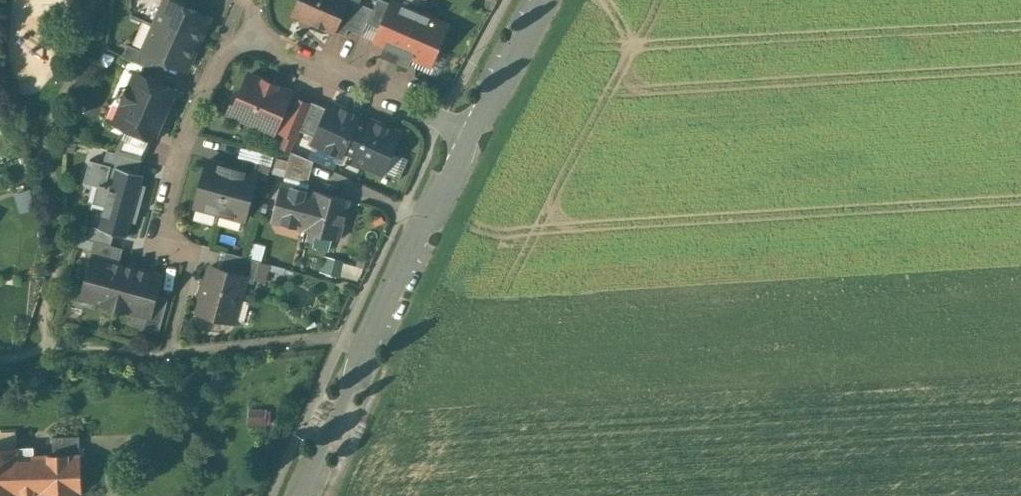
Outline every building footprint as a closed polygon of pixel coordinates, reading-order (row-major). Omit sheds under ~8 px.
[(171,0),(166,0),(155,24),(198,42),(200,38),(198,35),(200,31),(203,30),(209,16),(171,0)] [(294,12),(330,28),(342,2),(343,0),(299,0),(294,12)] [(386,0),(376,0),(373,8),(367,21),(381,27),(391,2),(386,0)] [(393,0),(392,0),(381,27),(375,40),(386,45),(382,55),(407,66),(411,56),(430,64),(448,24),(429,16),(431,12),(405,0),(403,5),(393,0)] [(355,8),(342,2),(330,28),(346,35),(349,28),(362,34),(367,21),(373,8),(358,1),(355,8)] [(198,42),(155,24),(144,50),(186,68),(192,55),(191,52),(192,48),(196,47),(198,42)] [(128,43),(123,54),(132,58),(137,47),(128,43)] [(120,122),(127,125),(154,137),(156,139),(177,91),(137,73),(131,85),(124,86),(119,98),(124,103),(128,105),(120,122)] [(263,79),(250,73),(241,93),(238,92),(230,112),(255,123),(257,119),(275,127),(289,95),(291,91),(277,85),(277,84),(264,79),(263,79)] [(293,97),(289,95),(275,127),(280,129),(279,129),(296,137),(300,129),(310,104),(293,97)] [(328,108),(312,101),(310,104),(300,129),(316,136),(328,108)] [(359,115),(331,102),(328,108),(316,136),(314,142),(342,154),(344,148),(356,120),(359,115)] [(356,120),(344,148),(357,154),(369,126),(356,120)] [(399,132),(372,120),(357,154),(355,160),(382,171),(399,132)] [(154,137),(127,125),(116,152),(142,159),(143,159),(154,137)] [(77,142),(67,139),(65,149),(74,152),(77,142)] [(108,149),(104,162),(138,172),(142,159),(116,152),(108,149)] [(313,160),(291,151),(285,175),(307,181),(313,160)] [(105,205),(99,227),(99,228),(115,232),(127,236),(131,221),(133,221),(139,198),(143,199),(147,185),(142,183),(144,174),(138,172),(104,162),(90,159),(84,181),(98,185),(110,189),(105,205)] [(208,160),(195,205),(220,212),(232,166),(208,160)] [(232,166),(220,212),(244,219),(257,173),(232,166)] [(316,191),(282,183),(273,220),(306,229),(306,228),(306,229),(316,192),(316,191)] [(29,188),(16,193),(22,211),(35,207),(29,188)] [(349,200),(316,191),(316,192),(306,229),(306,228),(306,229),(339,238),(349,200)] [(88,237),(94,239),(106,243),(111,244),(115,232),(99,228),(99,227),(91,225),(88,237)] [(106,243),(94,239),(91,251),(103,254),(106,243)] [(260,260),(226,251),(221,268),(246,275),(246,277),(255,279),(260,260)] [(126,265),(94,256),(84,289),(99,293),(97,301),(148,315),(150,315),(156,295),(161,275),(136,268),(135,266),(133,264),(131,264),(129,264),(126,265)] [(221,268),(210,265),(198,310),(233,321),(246,277),(246,275),(221,268)] [(156,295),(150,315),(148,315),(145,329),(159,333),(168,298),(156,295)] [(80,435),(53,436),(53,453),(80,453),(80,435)] [(0,447),(0,495),(82,492),(80,453),(53,453),(34,454),(34,446),(0,447)]
